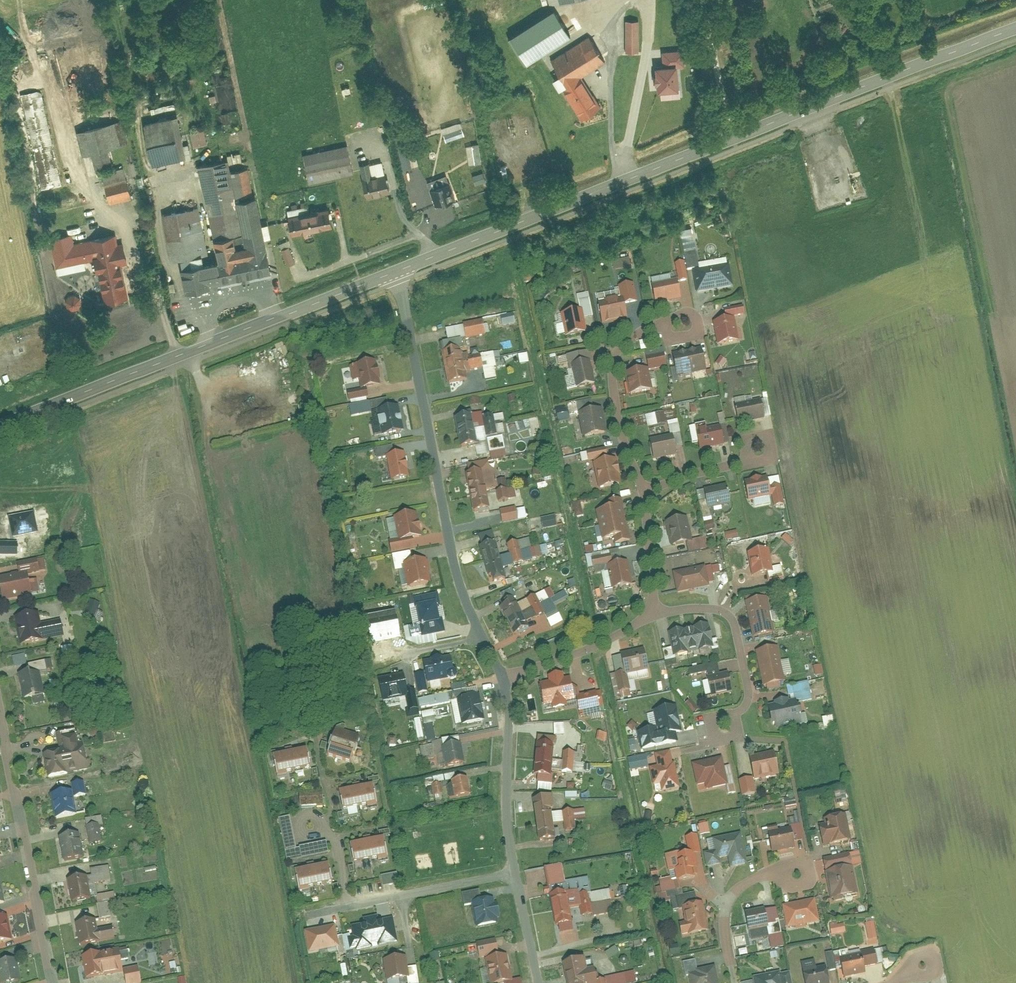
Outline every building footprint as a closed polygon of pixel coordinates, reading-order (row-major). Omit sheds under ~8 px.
[(569,35),(553,9),(510,36),(526,61),(569,35)] [(636,15),(623,15),(624,51),(637,51),(636,15)] [(599,105),(581,76),(604,61),(587,33),(549,56),(564,82),(558,85),(578,118),(599,105)] [(662,51),(663,65),(677,64),(683,64),(682,50),(662,51)] [(663,65),(655,66),(657,90),(679,88),(677,64),(663,65)] [(121,85),(109,87),(112,103),(124,101),(121,85)] [(45,90),(17,96),(40,196),(68,190),(45,90)] [(180,157),(170,117),(141,123),(150,163),(180,157)] [(125,122),(79,133),(84,158),(94,156),(97,170),(114,166),(111,151),(130,147),(125,122)] [(463,135),(459,122),(441,126),(444,139),(463,135)] [(204,129),(190,131),(192,146),(206,143),(204,129)] [(479,143),(466,144),(467,163),(480,162),(479,143)] [(407,149),(398,150),(400,169),(408,168),(407,149)] [(350,150),(307,158),(312,183),(355,175),(350,150)] [(125,165),(105,169),(112,204),(132,199),(125,165)] [(373,165),(363,167),(370,203),(393,199),(389,178),(376,181),(373,165)] [(190,261),(197,289),(274,270),(250,174),(229,179),(232,191),(207,197),(224,265),(210,269),(196,212),(168,219),(179,264),(190,261)] [(446,180),(427,188),(434,206),(453,199),(446,180)] [(332,212),(292,220),(296,239),(336,231),(332,212)] [(680,228),(686,272),(698,270),(692,226),(680,228)] [(131,300),(116,237),(75,246),(72,234),(56,238),(63,269),(95,261),(106,306),(131,300)] [(281,247),(285,265),(294,263),(290,245),(281,247)] [(629,254),(612,256),(613,270),(630,268),(629,254)] [(688,282),(684,263),(675,265),(678,280),(651,286),(656,306),(682,301),(679,284),(688,282)] [(728,265),(692,271),(696,295),(732,289),(728,265)] [(638,306),(634,285),(618,288),(620,300),(597,304),(602,326),(629,321),(626,308),(638,306)] [(77,297),(74,293),(69,294),(66,299),(66,304),(70,308),(75,307),(78,304),(78,299),(77,297)] [(585,335),(582,321),(593,319),(588,295),(578,297),(581,312),(561,316),(565,339),(585,335)] [(727,323),(713,325),(718,349),(740,344),(735,320),(742,319),(740,309),(724,312),(727,323)] [(501,327),(515,325),(513,314),(500,316),(501,327)] [(481,323),(464,327),(467,340),(484,336),(481,323)] [(702,350),(671,356),(675,378),(706,372),(702,350)] [(460,351),(440,355),(446,386),(466,382),(464,373),(482,369),(485,382),(498,379),(493,354),(462,360),(460,351)] [(527,354),(518,355),(519,365),(528,364),(527,354)] [(587,354),(567,359),(574,390),(594,385),(587,354)] [(663,356),(646,359),(648,371),(665,368),(663,356)] [(715,364),(721,369),(726,362),(720,357),(715,364)] [(367,394),(349,399),(351,407),(370,402),(368,396),(384,391),(378,370),(361,375),(367,394)] [(640,371),(623,374),(629,396),(645,392),(640,371)] [(389,411),(387,402),(370,406),(371,413),(375,412),(382,438),(400,433),(394,409),(389,411)] [(760,402),(734,407),(738,426),(764,421),(760,402)] [(556,423),(567,422),(566,409),(555,409),(556,423)] [(577,415),(583,440),(601,435),(594,410),(577,415)] [(648,429),(666,424),(663,412),(644,417),(648,429)] [(469,417),(454,420),(460,449),(475,446),(469,417)] [(491,418),(483,419),(489,454),(505,452),(502,437),(495,439),(491,418)] [(678,423),(669,425),(672,438),(650,443),(654,462),(677,458),(673,439),(681,437),(678,423)] [(721,429),(696,433),(700,452),(724,447),(721,429)] [(392,448),(374,452),(376,463),(385,461),(390,484),(409,479),(404,456),(395,458),(392,448)] [(605,450),(586,454),(589,467),(592,466),(598,492),(620,487),(614,461),(608,462),(605,450)] [(493,460),(466,466),(468,474),(464,475),(472,515),(490,511),(487,493),(497,490),(500,502),(505,501),(503,490),(499,491),(493,460)] [(767,478),(742,483),(747,504),(771,499),(773,509),(780,508),(776,491),(770,492),(767,478)] [(731,505),(727,487),(703,493),(707,509),(701,511),(706,531),(714,529),(710,511),(731,505)] [(575,518),(583,516),(580,502),(572,504),(575,518)] [(606,504),(607,509),(596,511),(602,542),(614,539),(615,545),(628,542),(620,502),(606,504)] [(514,509),(500,512),(502,524),(517,521),(514,509)] [(34,513),(9,519),(13,540),(38,534),(34,513)] [(388,544),(391,555),(415,550),(413,541),(421,539),(416,514),(393,519),(398,542),(388,544)] [(542,530),(556,528),(554,517),(540,518),(542,530)] [(682,520),(665,523),(670,547),(687,544),(682,520)] [(726,542),(738,538),(736,531),(724,534),(726,542)] [(704,540),(690,544),(693,553),(706,549),(704,540)] [(497,542),(480,548),(491,583),(509,577),(497,542)] [(516,542),(506,545),(512,565),(522,562),(516,542)] [(0,544),(0,557),(18,558),(18,545),(0,544)] [(765,551),(746,554),(751,579),(767,576),(768,581),(783,579),(781,568),(769,570),(765,551)] [(393,558),(397,573),(403,571),(407,590),(430,584),(424,560),(413,563),(411,553),(393,558)] [(609,556),(592,560),(594,568),(611,564),(609,556)] [(3,601),(31,594),(27,576),(38,573),(35,563),(17,568),(20,576),(0,581),(0,591),(3,601)] [(626,563),(607,567),(612,590),(631,585),(626,563)] [(704,567),(672,574),(677,594),(709,587),(704,567)] [(565,592),(551,599),(556,608),(570,601),(565,592)] [(437,595),(412,599),(419,637),(444,632),(437,595)] [(535,596),(527,601),(536,618),(545,614),(535,596)] [(513,599),(497,607),(513,638),(529,629),(513,599)] [(763,599),(745,603),(752,639),(771,635),(763,599)] [(83,617),(99,624),(103,614),(97,611),(100,605),(90,601),(83,617)] [(395,613),(366,619),(371,645),(400,640),(395,613)] [(14,620),(20,646),(62,637),(59,627),(38,632),(34,615),(14,620)] [(703,625),(667,634),(673,658),(709,649),(703,625)] [(63,664),(73,663),(72,647),(61,647),(63,664)] [(776,648),(755,653),(762,688),(783,683),(776,648)] [(644,649),(620,655),(625,675),(615,677),(619,695),(631,692),(627,677),(649,671),(644,649)] [(449,659),(421,665),(425,683),(453,677),(449,659)] [(17,676),(22,703),(43,699),(38,673),(51,671),(48,660),(25,664),(27,674),(17,676)] [(703,668),(688,672),(691,681),(706,677),(703,668)] [(548,683),(537,685),(542,709),(549,708),(550,712),(566,709),(565,705),(577,702),(581,719),(602,715),(597,692),(577,696),(573,676),(566,678),(565,672),(547,676),(548,683)] [(727,674),(707,679),(711,696),(731,692),(727,674)] [(401,675),(380,680),(383,695),(404,690),(401,675)] [(408,718),(419,717),(415,691),(409,692),(411,707),(407,708),(408,718)] [(451,705),(456,704),(461,728),(483,723),(478,699),(467,701),(465,692),(449,696),(451,705)] [(654,700),(627,707),(629,717),(635,715),(634,711),(656,706),(654,700)] [(795,700),(766,707),(771,730),(800,724),(795,700)] [(690,701),(685,706),(693,715),(698,711),(690,701)] [(652,713),(655,730),(637,734),(641,751),(672,744),(669,734),(677,733),(672,708),(652,713)] [(425,743),(435,742),(433,724),(434,724),(433,712),(422,713),(425,743)] [(821,718),(823,729),(834,727),(832,717),(821,718)] [(554,736),(563,736),(563,725),(554,725),(554,736)] [(102,734),(104,743),(115,740),(114,732),(102,734)] [(357,740),(332,734),(326,758),(351,764),(357,740)] [(553,738),(536,737),(534,775),(538,776),(536,795),(554,796),(556,774),(550,774),(553,738)] [(79,740),(62,743),(64,755),(43,759),(47,776),(85,769),(79,740)] [(458,744),(442,748),(441,742),(432,744),(435,758),(443,756),(447,770),(464,766),(458,744)] [(309,770),(305,751),(273,758),(277,780),(286,778),(286,774),(309,770)] [(572,753),(562,752),(560,773),(571,774),(572,753)] [(671,752),(653,756),(656,768),(648,770),(652,787),(660,786),(661,794),(680,789),(671,752)] [(752,779),(739,782),(742,797),(755,795),(752,782),(779,776),(774,752),(748,757),(752,779)] [(631,777),(639,775),(638,770),(648,768),(645,756),(627,760),(631,777)] [(720,760),(692,766),(696,787),(704,785),(706,791),(726,786),(720,760)] [(465,779),(450,782),(454,799),(469,796),(465,779)] [(81,784),(71,786),(74,800),(84,798),(81,784)] [(440,784),(431,786),(434,798),(442,796),(440,784)] [(353,790),(337,793),(342,813),(365,808),(366,812),(376,809),(371,787),(360,789),(359,785),(352,786),(353,790)] [(322,792),(300,794),(301,808),(323,806),(322,792)] [(836,805),(846,803),(844,792),(834,794),(836,805)] [(66,796),(52,798),(56,819),(70,816),(66,796)] [(551,798),(531,801),(538,843),(556,840),(553,825),(564,824),(565,834),(573,832),(570,812),(553,814),(551,798)] [(825,827),(818,828),(822,848),(850,843),(845,816),(824,820),(825,827)] [(290,819),(279,821),(287,863),(328,855),(326,845),(297,850),(290,819)] [(699,836),(709,835),(708,824),(698,825),(699,836)] [(799,826),(767,833),(771,853),(795,848),(794,842),(802,840),(799,826)] [(96,827),(86,829),(89,846),(99,844),(96,827)] [(715,853),(704,855),(707,868),(719,865),(718,861),(727,859),(729,869),(747,866),(741,836),(713,841),(715,853)] [(75,837),(60,840),(64,860),(78,857),(75,837)] [(677,882),(699,877),(695,856),(701,855),(697,837),(685,839),(688,854),(676,857),(679,867),(674,868),(677,882)] [(363,842),(348,846),(353,865),(375,860),(377,865),(389,862),(383,838),(371,841),(371,838),(363,839),(363,842)] [(856,842),(850,843),(852,852),(858,850),(856,842)] [(849,855),(822,861),(830,900),(857,894),(849,855)] [(308,869),(294,872),(299,896),(309,894),(308,890),(332,885),(327,865),(314,868),(314,865),(307,866),(308,869)] [(108,868),(91,872),(94,885),(111,881),(108,868)] [(563,868),(544,871),(554,928),(572,925),(569,909),(580,907),(583,918),(612,912),(608,891),(590,894),(587,881),(566,885),(563,868)] [(382,887),(398,885),(397,874),(380,877),(382,887)] [(83,880),(68,883),(72,903),(86,900),(83,880)] [(482,901),(481,892),(462,896),(465,906),(470,904),(476,929),(497,924),(492,899),(482,901)] [(694,894),(674,898),(676,912),(682,911),(684,924),(678,925),(681,938),(709,932),(703,903),(697,905),(694,894)] [(815,900),(782,906),(786,929),(819,922),(815,900)] [(107,905),(97,907),(100,922),(110,920),(107,905)] [(764,910),(745,914),(751,943),(768,939),(770,950),(784,947),(781,934),(770,937),(764,910)] [(350,937),(352,950),(396,943),(392,919),(354,926),(355,936),(350,937)] [(89,921),(76,924),(81,950),(110,943),(108,931),(92,934),(89,921)] [(875,922),(865,923),(867,941),(876,940),(875,922)] [(832,936),(846,933),(843,923),(829,927),(832,936)] [(346,954),(342,936),(338,937),(335,925),(304,932),(309,954),(337,948),(339,956),(346,954)] [(497,940),(476,945),(479,960),(485,959),(490,982),(509,982),(513,982),(507,955),(500,956),(497,940)] [(615,947),(605,954),(609,960),(619,953),(615,947)] [(860,951),(860,955),(839,958),(843,978),(867,974),(865,965),(876,963),(874,949),(860,951)] [(112,954),(83,960),(86,978),(116,972),(112,954)] [(407,954),(384,959),(389,980),(412,975),(407,954)] [(562,963),(566,982),(625,982),(623,974),(596,979),(594,970),(585,972),(582,959),(562,963)] [(690,982),(719,982),(716,968),(698,972),(697,963),(683,966),(685,976),(689,975),(690,982)] [(11,964),(0,967),(0,982),(14,982),(11,964)] [(825,966),(801,969),(803,982),(828,982),(825,966)] [(122,973),(124,982),(140,982),(137,970),(122,973)] [(752,978),(753,982),(791,982),(789,970),(752,978)]
